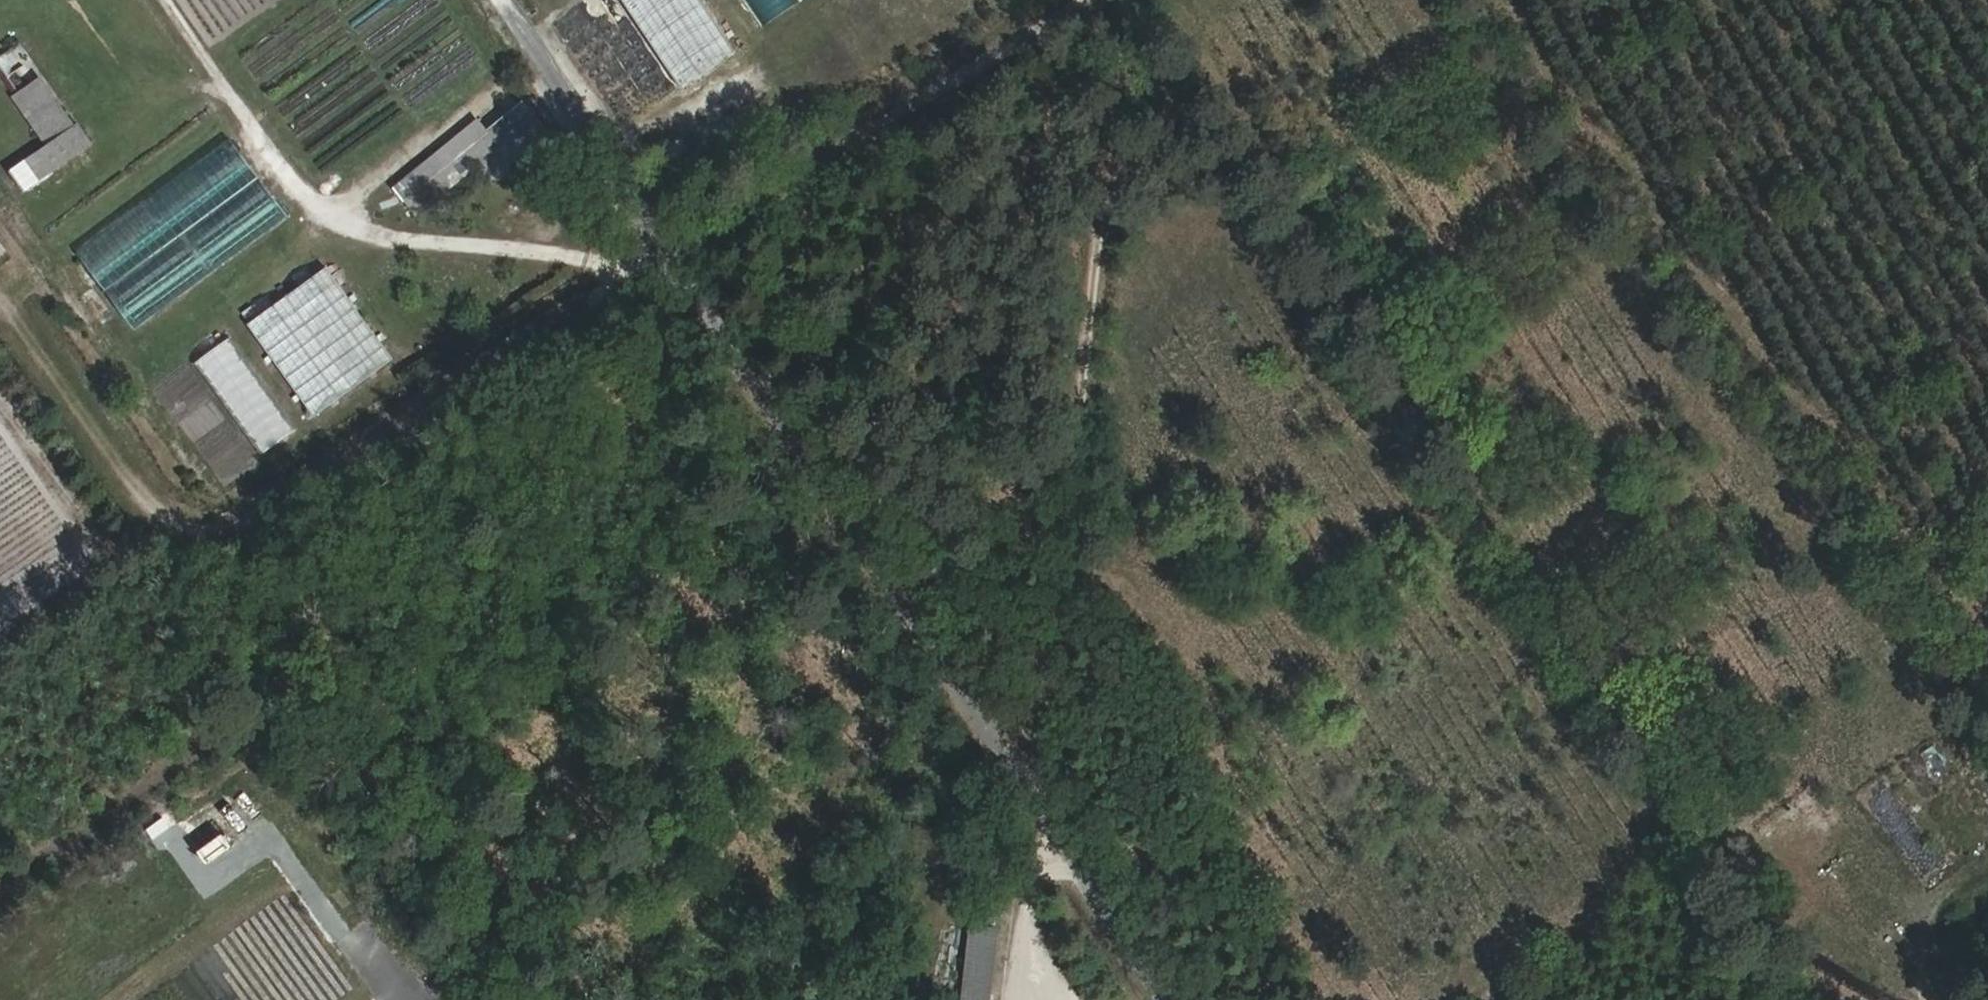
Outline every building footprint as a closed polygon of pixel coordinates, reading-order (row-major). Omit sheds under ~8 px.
[(686,85),(741,53),(710,0),(636,0),(686,85)] [(755,27),(793,11),(788,0),(744,0),(755,27)] [(29,52),(12,39),(0,54),(0,68),(10,76),(29,52)] [(43,72),(9,95),(43,144),(22,159),(38,182),(92,145),(43,72)] [(477,118),(391,187),(418,221),(481,169),(500,190),(564,144),(522,98),(484,128),(477,118)] [(236,139),(75,243),(129,326),(290,222),(236,139)] [(325,266),(244,322),(311,419),(393,361),(325,266)] [(234,334),(198,355),(258,455),(293,435),(234,334)] [(220,833),(197,853),(207,864),(230,844),(220,833)] [(975,928),(966,999),(992,999),(999,932),(975,928)]
